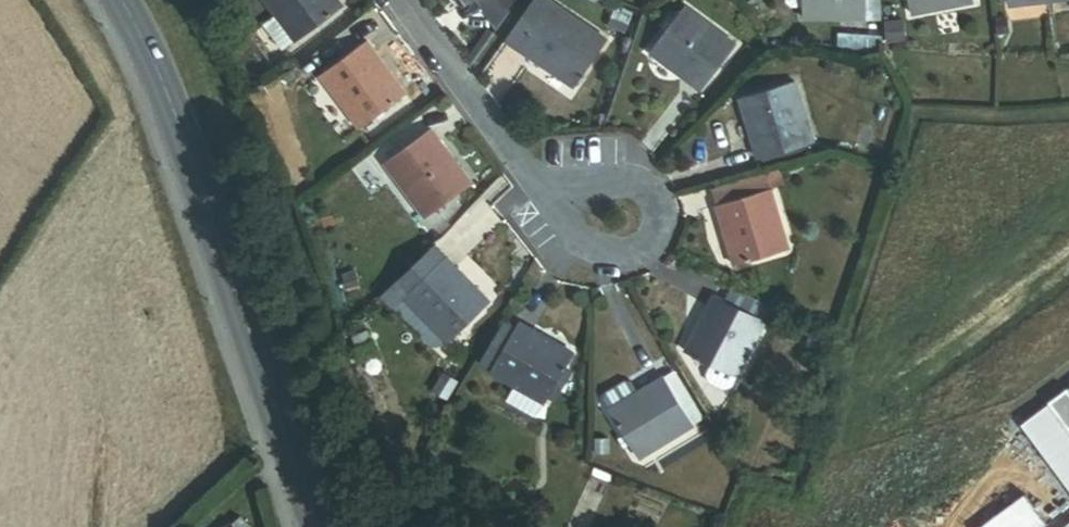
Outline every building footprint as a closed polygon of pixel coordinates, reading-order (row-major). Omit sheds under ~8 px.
[(296,41),(341,7),(336,0),(267,0),(296,41)] [(517,0),(478,0),(497,28),(517,0)] [(547,0),(531,0),(504,39),(573,88),(606,41),(547,0)] [(865,0),(802,0),(802,7),(802,18),(865,17),(865,0)] [(879,0),(865,0),(865,17),(880,17),(879,0)] [(972,0),(907,0),(910,14),(973,3),(972,0)] [(649,53),(700,91),(735,45),(684,7),(649,53)] [(328,68),(357,48),(347,35),(319,56),(328,68)] [(359,128),(405,94),(366,41),(357,48),(328,68),(320,74),(359,128)] [(808,145),(813,144),(797,82),(742,97),(759,157),(764,156),(808,145)] [(386,165),(425,218),(470,183),(432,131),(386,165)] [(766,164),(810,152),(808,145),(764,156),(766,164)] [(717,205),(771,189),(766,175),(713,190),(717,205)] [(734,266),(788,251),(771,189),(717,205),(734,266)] [(446,261),(447,260),(435,248),(404,278),(415,289),(446,261)] [(449,344),(489,306),(446,261),(415,289),(406,299),(449,344)] [(406,299),(415,289),(404,278),(383,298),(394,310),(406,299)] [(736,378),(764,322),(761,320),(739,308),(714,296),(686,352),(714,366),(708,378),(709,383),(730,393),(735,391),(741,381),(736,378)] [(739,308),(761,320),(768,308),(746,297),(739,308)] [(491,373),(545,404),(573,355),(519,324),(515,330),(505,348),(492,370),(491,373)] [(505,348),(515,330),(505,324),(494,342),(505,348)] [(492,370),(505,348),(494,342),(481,364),(492,370)] [(640,457),(695,424),(666,376),(611,409),(640,457)] [(1057,385),(1058,386),(1027,410),(1035,421),(1031,423),(1041,437),(1045,434),(1059,452),(1055,455),(1065,468),(1068,466),(1068,376),(1057,385)] [(576,450),(578,433),(563,432),(562,445),(576,450)]
